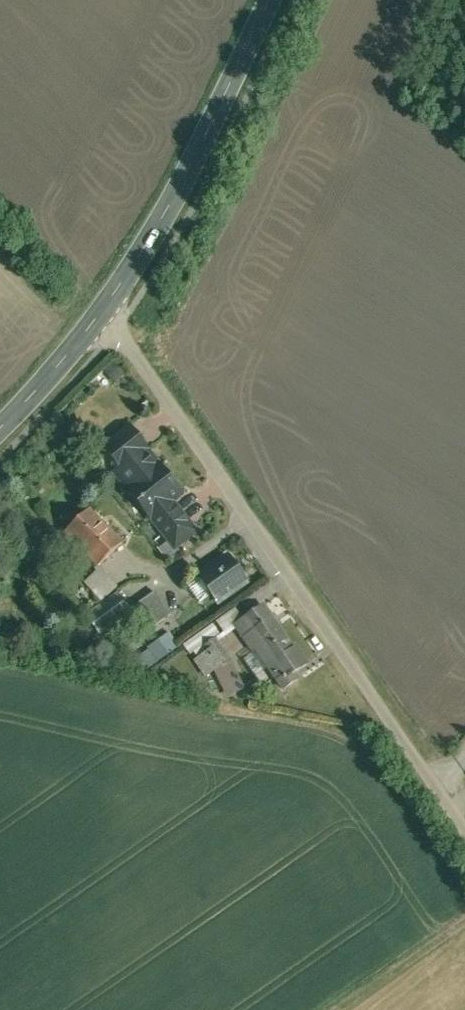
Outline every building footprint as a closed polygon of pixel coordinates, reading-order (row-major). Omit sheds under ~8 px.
[(140,423),(109,447),(117,458),(119,456),(139,481),(136,483),(147,497),(166,483),(178,473),(167,459),(162,462),(143,437),(148,434),(140,423)] [(166,483),(147,497),(173,531),(179,539),(198,525),(166,483)] [(87,502),(71,518),(101,548),(117,532),(87,502)] [(179,539),(173,531),(164,538),(170,546),(179,539)] [(235,538),(202,561),(203,562),(217,582),(223,591),(256,567),(235,538)] [(104,556),(89,571),(107,589),(122,573),(104,556)] [(217,582),(203,562),(191,571),(205,591),(217,582)] [(96,584),(89,576),(81,583),(88,591),(96,584)] [(130,601),(136,596),(124,579),(91,602),(103,620),(130,601)] [(176,602),(160,580),(136,596),(130,601),(146,623),(176,602)] [(306,655),(264,595),(248,606),(239,613),(241,616),(280,673),(306,655)] [(239,613),(248,606),(240,596),(219,611),(226,621),(223,623),(226,627),(241,616),(239,613)] [(223,623),(226,621),(219,611),(188,631),(196,642),(199,640),(214,630),(223,623)] [(214,630),(199,640),(202,644),(198,648),(210,666),(230,653),(214,630)] [(138,672),(179,649),(170,635),(130,658),(138,672)] [(239,652),(221,662),(234,685),(251,675),(239,652)]
